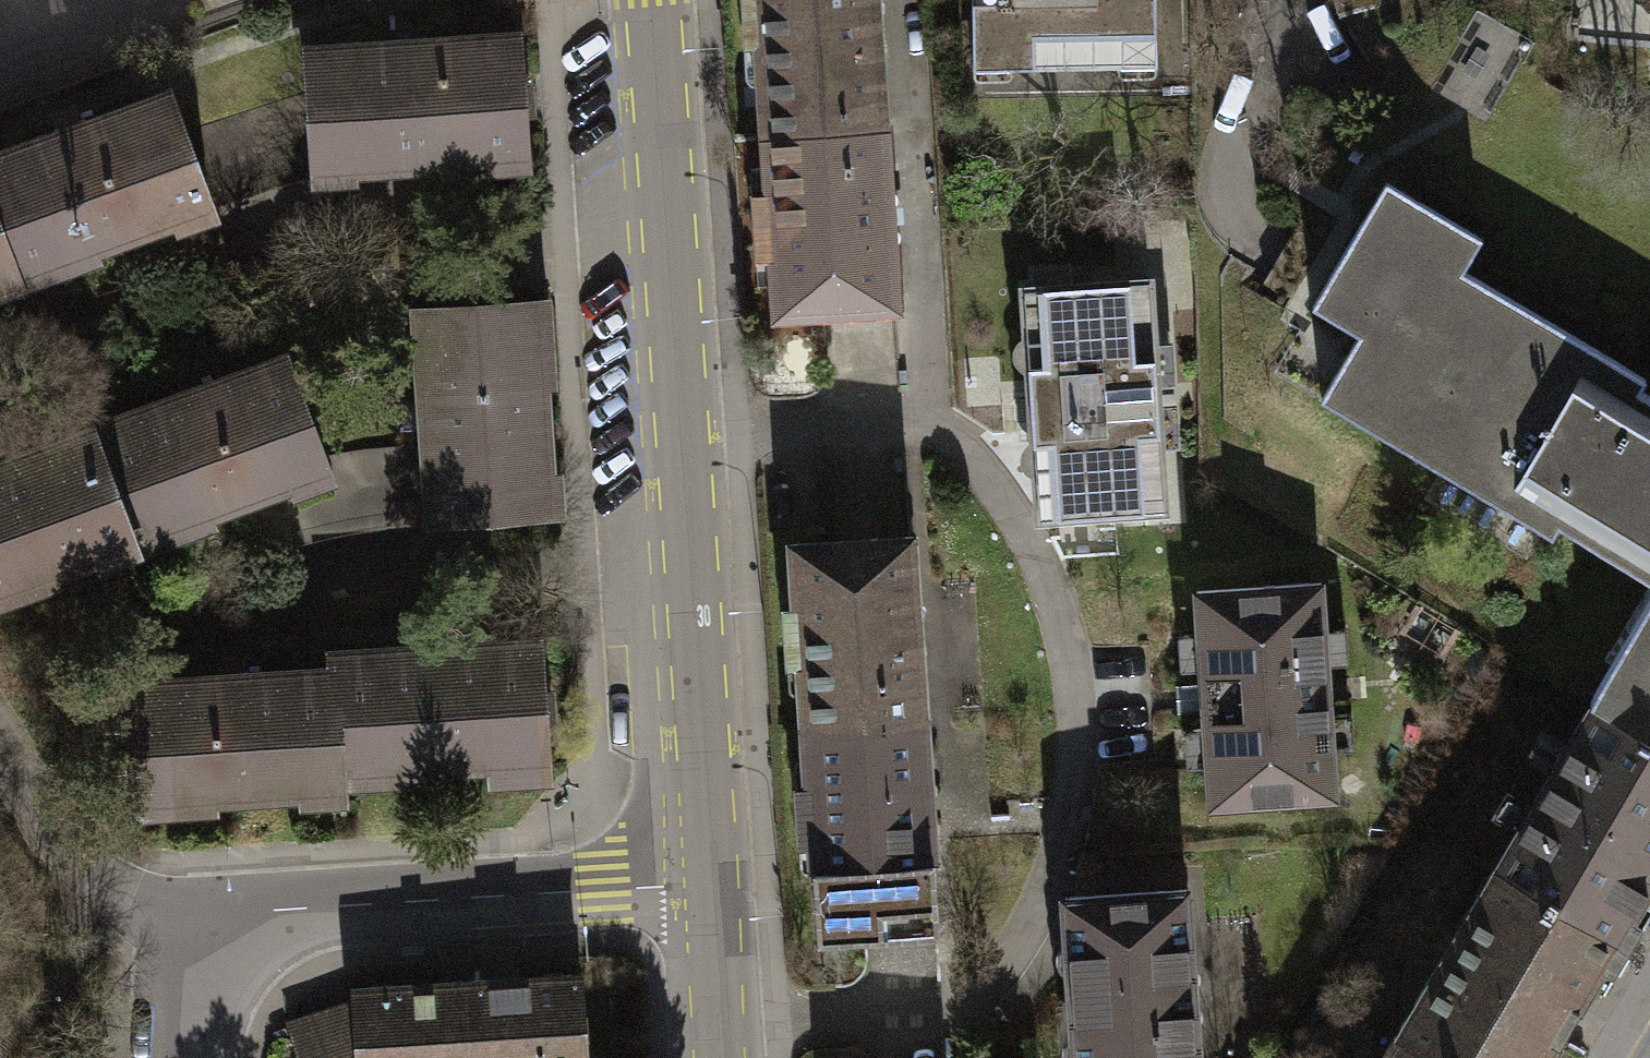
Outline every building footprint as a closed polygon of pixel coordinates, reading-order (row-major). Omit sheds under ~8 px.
[(764,135),(885,127),(877,0),(743,0),(746,45),(758,44),(764,135)] [(974,67),(1157,64),(1156,0),(973,0),(974,67)] [(1338,15),(1388,0),(1334,0),(1338,15)] [(309,51),(317,166),(477,156),(477,170),(525,167),(517,38),(428,44),(428,37),(396,39),(397,46),(309,51)] [(0,157),(0,232),(15,274),(209,203),(169,95),(86,125),(84,119),(54,130),(56,136),(0,157)] [(897,308),(885,127),(764,135),(768,196),(756,196),(760,254),(772,253),(776,315),(897,308)] [(1386,182),(1312,307),(1359,334),(1320,398),(1553,536),(1559,525),(1626,565),(1630,557),(1649,568),(1649,395),(1639,389),(1646,378),(1463,271),(1482,239),(1386,182)] [(15,274),(0,232),(0,279),(15,274)] [(1150,282),(1024,289),(1026,335),(1019,339),(1016,344),(1014,354),(1018,361),(1022,365),(1028,367),(1033,438),(1027,441),(1023,448),(1022,454),(1024,463),(1029,467),(1036,470),(1038,515),(1164,508),(1150,282)] [(534,303),(419,310),(425,397),(418,398),(420,430),(427,430),(433,518),(548,511),(534,303)] [(172,401),(92,431),(132,540),(326,468),(286,359),(203,390),(201,384),(170,395),(172,401)] [(132,540),(92,431),(50,447),(48,440),(17,451),(19,458),(0,465),(0,604),(25,595),(20,581),(132,540)] [(799,664),(803,724),(925,716),(913,536),(791,543),(795,606),(784,607),(787,665),(799,664)] [(1321,582),(1196,590),(1210,804),(1335,796),(1321,582)] [(1592,701),(1649,735),(1649,599),(1592,701)] [(332,655),(334,672),(340,771),(494,761),(495,775),(546,772),(538,643),(449,648),(448,642),(416,644),(416,650),(332,655)] [(341,788),(340,771),(334,672),(249,678),(248,670),(216,672),(217,680),(128,685),(136,815),(184,812),(183,798),(341,788)] [(1629,944),(1643,919),(1633,913),(1649,884),(1649,735),(1592,701),(1495,866),(1629,944)] [(938,931),(925,716),(803,724),(806,785),(795,785),(799,843),(811,842),(817,938),(938,931)] [(1495,866),(1398,1030),(1446,1057),(1547,1057),(1603,963),(1614,969),(1629,944),(1495,866)] [(1188,889),(1065,897),(1068,938),(1062,941),(1058,946),(1056,956),(1058,963),(1064,969),(1070,971),(1075,1033),(1068,1036),(1064,1041),(1062,1048),(1065,1057),(1198,1057),(1188,889)] [(355,992),(356,1004),(359,1057),(585,1057),(581,978),(355,992)] [(356,1004),(319,1016),(320,1021),(288,1029),(298,1057),(359,1057),(356,1004)] [(1398,1030),(1381,1057),(1446,1057),(1398,1030)]
